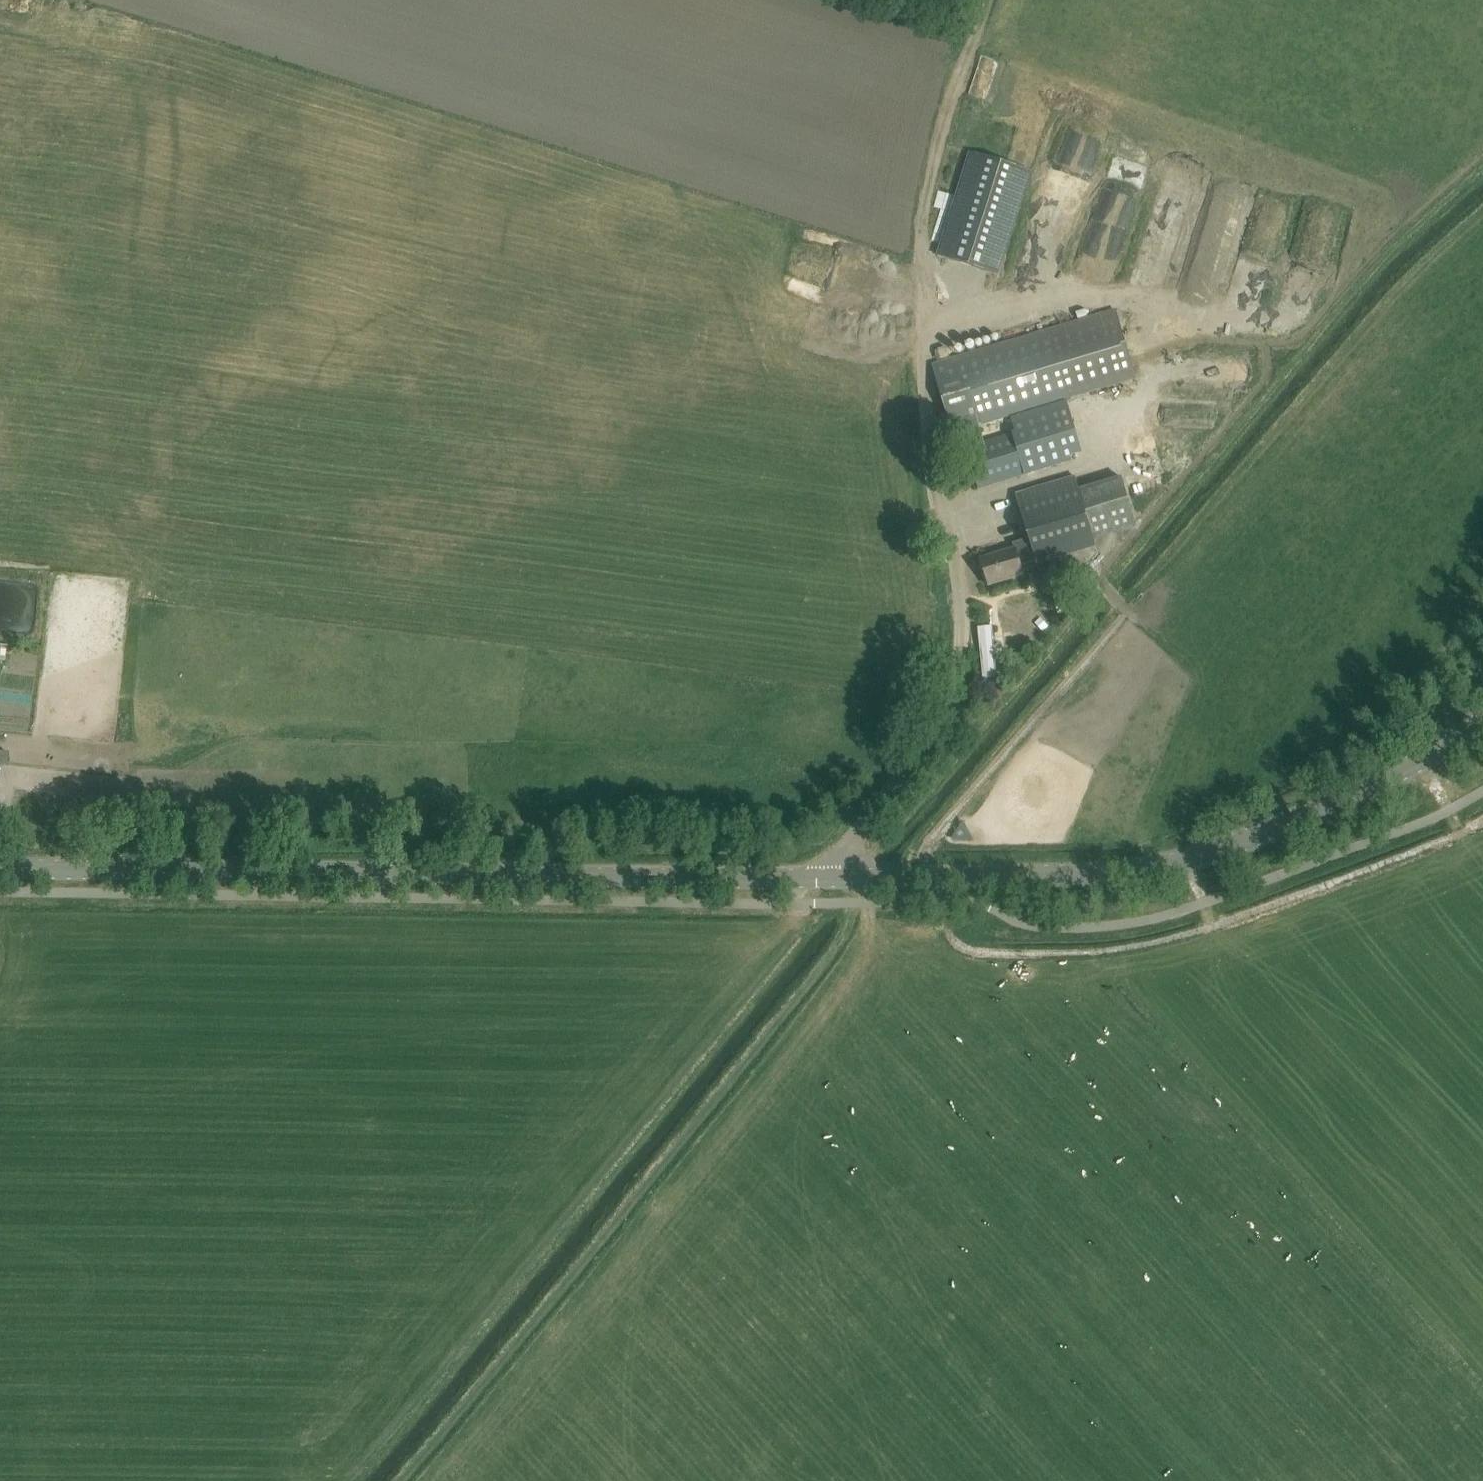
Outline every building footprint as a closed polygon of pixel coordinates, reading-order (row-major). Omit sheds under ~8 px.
[(1032,173),(972,156),(943,261),(1002,278),(1032,173)] [(1129,189),(1124,211),(1140,214),(1145,192),(1129,189)] [(1097,267),(1104,268),(1105,251),(1127,252),(1129,227),(1100,224),(1097,267)] [(1134,379),(1113,310),(931,366),(951,433),(960,430),(978,491),(1071,462),(1058,421),(984,443),(979,427),(1134,379)] [(1137,525),(1122,477),(1079,490),(1076,478),(1016,497),(1029,540),(1013,545),(1014,551),(981,561),(988,587),(1023,576),(1020,567),(1036,562),(1037,565),(1097,546),(1094,538),(1137,525)]
